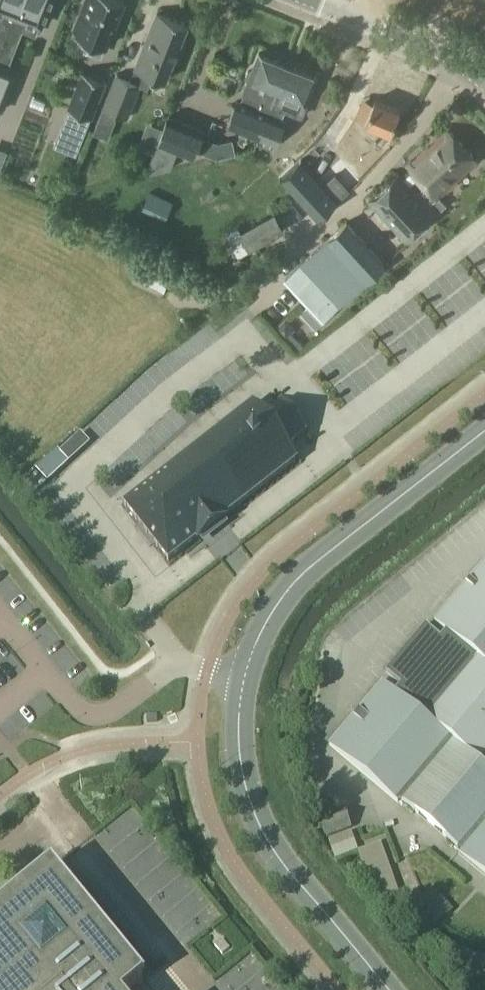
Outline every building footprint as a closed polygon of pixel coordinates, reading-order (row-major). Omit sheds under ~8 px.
[(5,10),(1,19),(11,23),(20,0),(0,0),(0,8),(5,10)] [(21,27),(25,17),(40,23),(40,24),(41,24),(42,23),(41,23),(50,0),(20,0),(11,23),(21,27)] [(74,27),(77,29),(75,33),(106,45),(124,0),(84,0),(74,27)] [(188,23),(156,11),(134,67),(165,79),(173,59),(177,60),(183,45),(180,43),(188,23)] [(225,125),(258,138),(269,111),(272,103),(288,63),(258,52),(252,68),(247,69),(245,76),(247,80),(243,91),(244,91),(240,100),(236,98),(225,125)] [(0,61),(0,109),(1,109),(17,68),(0,61)] [(301,114),(317,75),(288,63),(272,103),(269,111),(258,138),(257,140),(271,146),(273,143),(274,143),(284,118),(280,117),(284,107),(301,114)] [(105,79),(83,70),(61,126),(83,135),(105,79)] [(140,82),(116,73),(102,107),(127,117),(140,82)] [(374,98),(370,107),(360,103),(355,117),(364,121),(390,132),(399,108),(374,98)] [(306,212),(367,149),(328,111),(291,149),(305,162),(280,187),(306,212)] [(168,115),(157,141),(193,156),(204,129),(168,115)] [(437,196),(476,159),(446,128),(408,163),(418,175),(409,184),(398,172),(369,200),(405,238),(434,211),(417,193),(426,183),(437,196)] [(169,168),(177,149),(157,141),(145,172),(169,168)] [(164,220),(173,200),(149,190),(140,209),(164,220)] [(248,248),(284,227),(274,210),(238,230),(248,248)] [(299,262),(282,278),(307,305),(300,311),(315,327),(339,306),(343,301),(361,285),(367,280),(385,263),(386,263),(346,219),(299,262)] [(161,294),(170,275),(141,260),(131,280),(161,294)] [(303,435),(280,406),(279,405),(277,407),(278,408),(261,420),(251,407),(251,408),(250,407),(248,409),(249,410),(237,419),(236,418),(234,420),(235,420),(223,430),(222,429),(220,431),(221,431),(209,440),(207,441),(207,442),(195,451),(193,452),(193,453),(181,462),(181,461),(179,463),(179,464),(167,473),(167,472),(165,474),(165,475),(154,484),(153,483),(151,485),(152,485),(140,495),(139,494),(137,496),(138,496),(126,505),(125,505),(123,506),(125,508),(126,508),(135,519),(134,520),(136,522),(136,521),(145,533),(144,533),(146,536),(147,535),(156,547),(155,547),(157,549),(166,560),(166,561),(167,563),(169,561),(169,560),(181,551),(181,552),(183,550),(183,549),(194,540),(195,541),(196,540),(196,541),(225,519),(224,518),(225,518),(224,517),(236,508),(237,508),(239,507),(238,506),(250,497),(250,498),(252,496),(252,495),(264,486),(264,487),(266,485),(278,475),(278,476),(280,474),(291,464),(292,465),(294,463),(293,463),(294,462),(284,449),(300,437),(301,437),(303,436),(302,435),(303,435)] [(79,435),(63,450),(72,459),(88,444),(79,435)] [(56,452),(35,471),(46,483),(67,464),(57,452),(56,452)] [(328,746),(397,804),(399,800),(459,850),(456,854),(484,878),(484,561),(484,560),(433,621),(445,631),(439,638),(425,626),(385,673),(399,685),(394,692),(382,682),(353,717),(328,746)] [(129,801),(91,830),(166,925),(148,939),(177,976),(197,961),(180,939),(215,912),(129,801)] [(324,839),(349,829),(341,809),(316,820),(324,839)] [(143,983),(144,984),(145,983),(51,868),(0,910),(0,989),(134,989),(143,983)] [(410,902),(432,924),(448,909),(425,887),(410,902)] [(249,949),(241,955),(251,969),(235,981),(231,976),(239,969),(235,963),(216,977),(226,989),(280,989),(249,949)]
